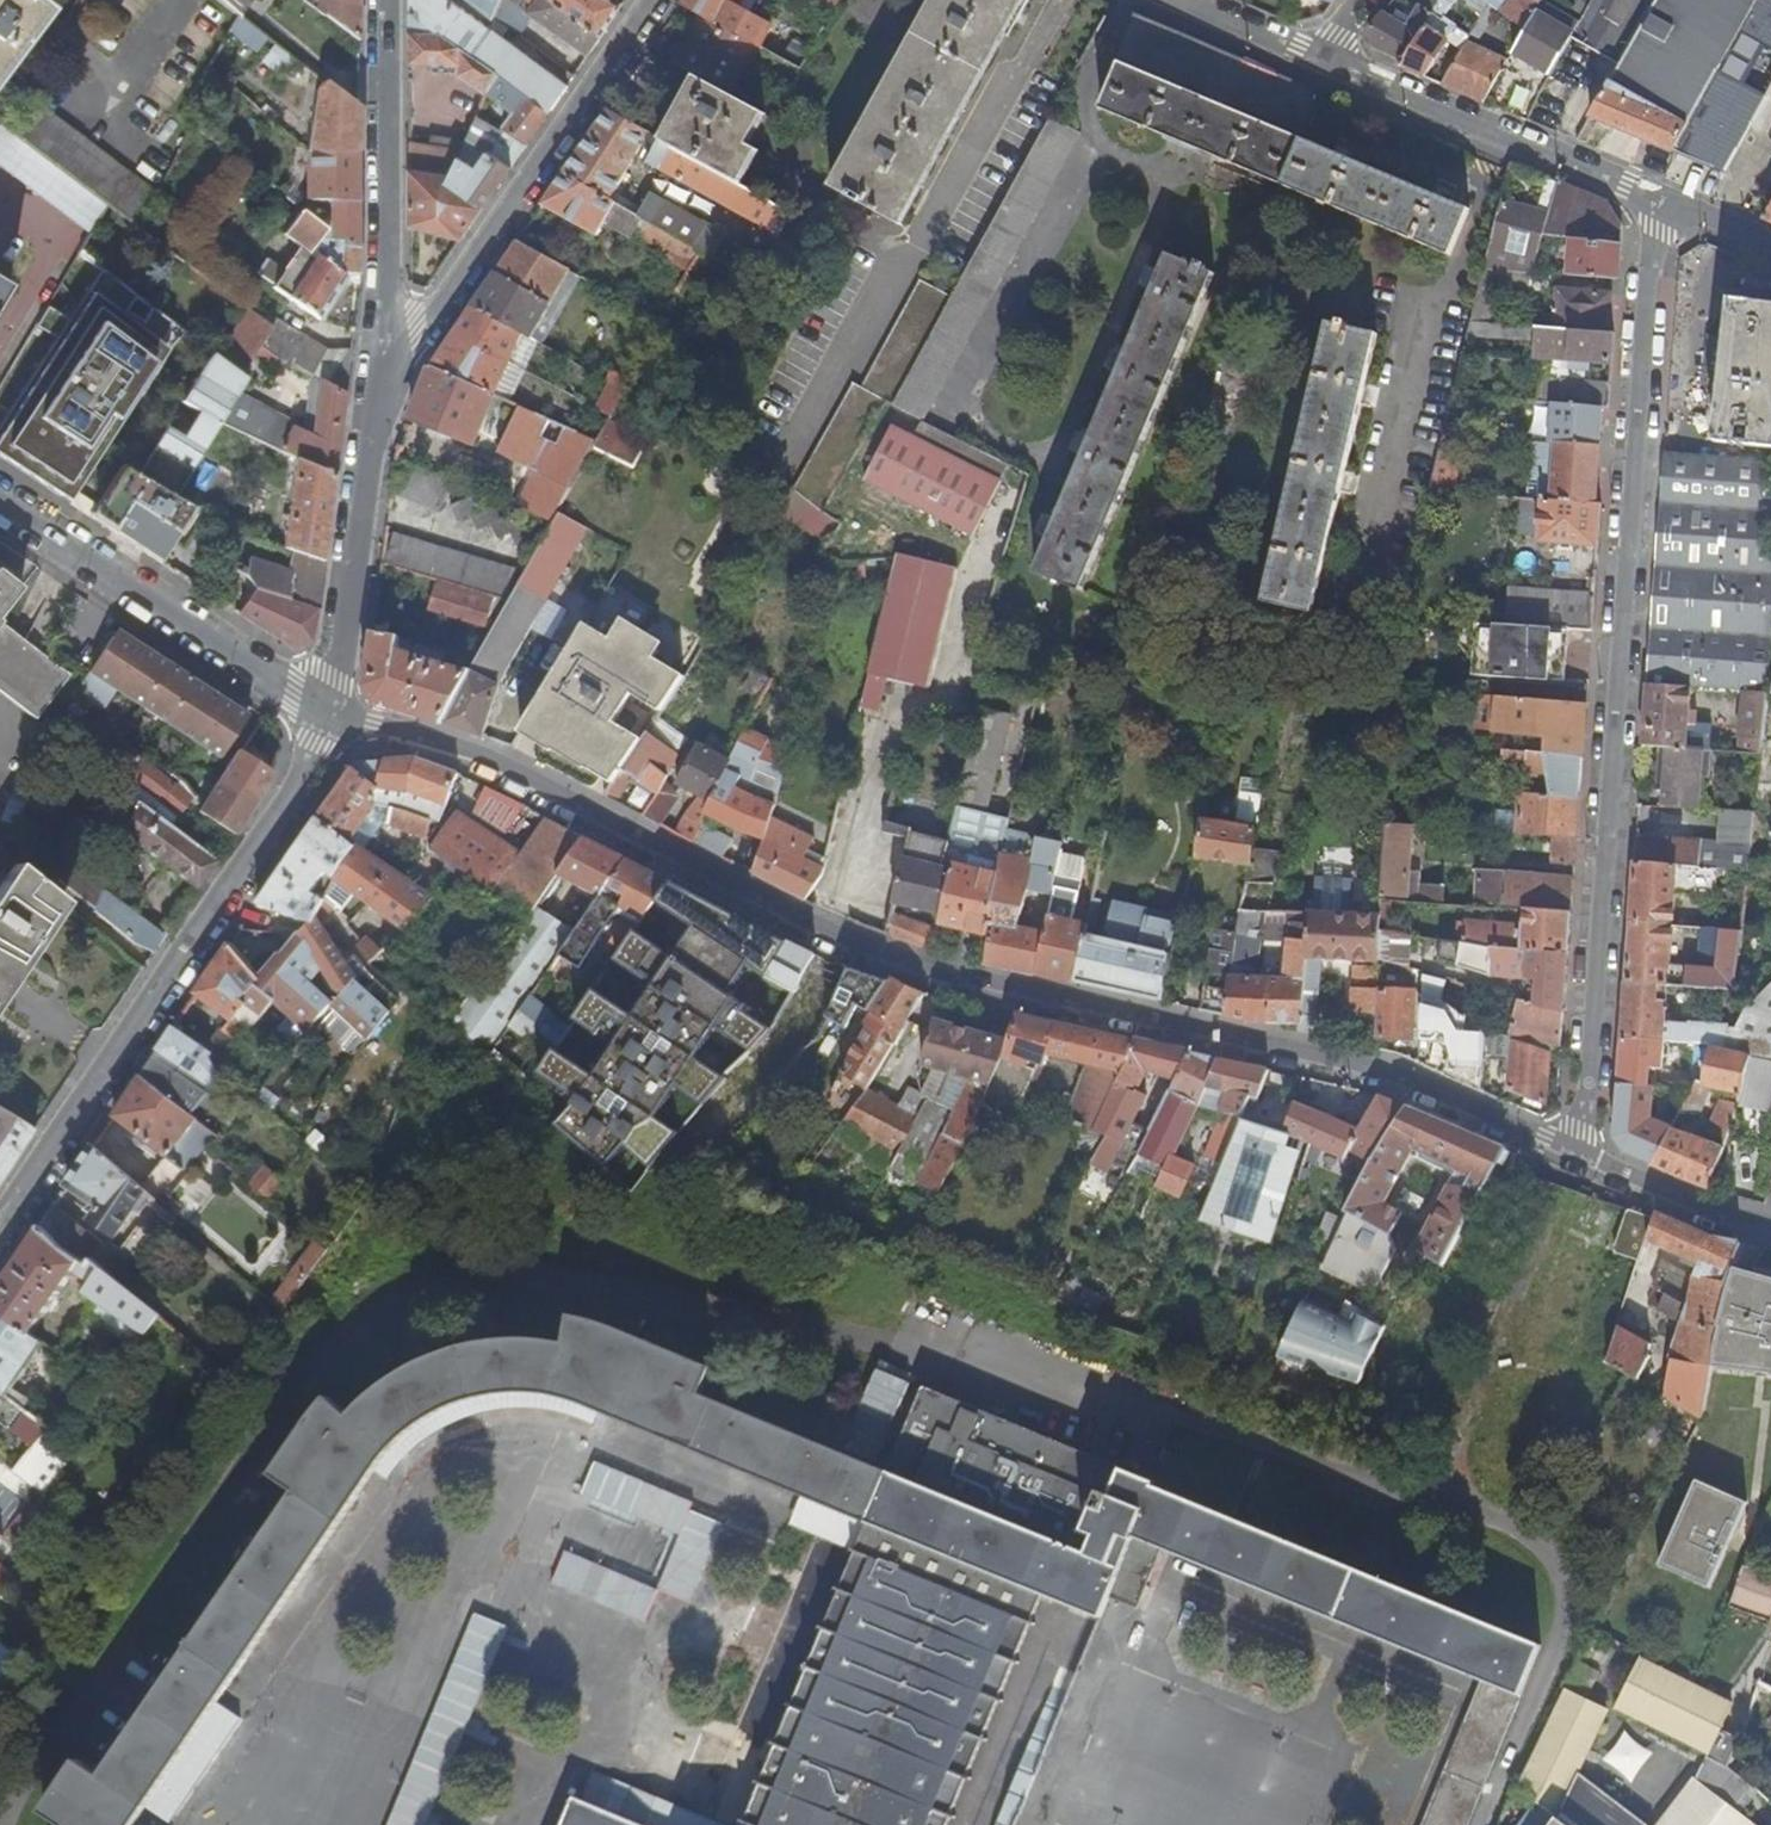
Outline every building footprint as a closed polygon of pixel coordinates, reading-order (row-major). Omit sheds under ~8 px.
[(47,11),(32,0),(0,0),(0,74),(47,11)] [(233,10),(241,0),(220,0),(233,10)] [(250,0),(241,0),(233,10),(239,15),(250,0)] [(325,14),(325,15),(357,40),(358,0),(326,0),(325,14)] [(451,0),(411,0),(411,12),(472,55),(491,29),(451,0)] [(489,13),(495,18),(504,0),(471,0),(489,13)] [(534,14),(523,7),(513,0),(504,0),(495,18),(501,23),(519,36),(534,14)] [(590,53),(603,33),(559,0),(527,0),(523,7),(534,14),(590,53)] [(603,33),(624,2),(622,0),(559,0),(603,33)] [(683,3),(707,16),(756,44),(761,47),(772,28),(737,8),(741,0),(685,0),(683,3)] [(832,14),(840,0),(807,0),(832,14)] [(832,188),(901,225),(1005,35),(1008,37),(1029,0),(934,0),(832,188)] [(1543,2),(1544,0),(1486,0),(1492,4),(1527,30),(1543,2)] [(1621,67),(1659,0),(1596,0),(1584,21),(1582,25),(1574,39),(1621,67)] [(1674,152),(1758,0),(1659,0),(1621,67),(1591,119),(1630,134),(1674,152)] [(1723,173),(1770,88),(1770,0),(1758,0),(1674,152),(1676,152),(1723,173)] [(1547,59),(1559,65),(1574,39),(1582,25),(1543,2),(1527,30),(1520,42),(1519,44),(1510,59),(1509,61),(1486,102),(1507,112),(1519,92),(1526,96),(1547,59)] [(1407,28),(1393,19),(1383,13),(1369,31),(1373,47),(1404,61),(1434,15),(1422,7),(1412,21),(1407,28)] [(1461,23),(1439,8),(1434,15),(1404,61),(1400,67),(1426,77),(1449,40),(1461,23)] [(1490,8),(1470,39),(1478,44),(1497,13),(1490,8)] [(460,75),(487,92),(488,90),(496,72),(472,55),(411,12),(410,61),(455,63),(460,75)] [(1398,12),(1393,19),(1407,28),(1412,21),(1398,12)] [(486,18),(493,23),(495,18),(489,13),(486,18)] [(1125,120),(1284,186),(1319,92),(1220,50),(1172,29),(1136,14),(1111,70),(1115,73),(1099,109),(1125,120)] [(239,15),(229,31),(257,53),(269,38),(239,15)] [(727,95),(756,44),(707,16),(677,67),(698,79),(727,95)] [(499,28),(501,23),(495,18),(493,23),(499,28)] [(568,85),(491,29),(472,55),(496,72),(550,110),(560,97),(568,85)] [(1510,59),(1469,42),(1442,84),(1464,93),(1486,102),(1509,61),(1510,59)] [(282,72),(294,57),(278,45),(267,59),(282,72)] [(498,134),(477,115),(466,138),(487,151),(512,166),(521,153),(528,144),(527,143),(550,110),(496,72),(488,90),(515,112),(498,134)] [(747,147),(765,116),(727,95),(698,79),(661,140),(742,185),(759,154),(747,147)] [(316,89),(308,148),(358,152),(358,126),(358,108),(324,82),(316,89)] [(1342,102),(1319,92),(1284,186),(1452,255),(1471,209),(1454,202),(1458,192),(1448,188),(1438,184),(1433,194),(1354,160),(1358,151),(1349,148),(1339,144),(1334,152),(1321,147),(1342,102)] [(37,103),(15,133),(109,204),(140,228),(157,194),(37,103)] [(647,163),(779,237),(792,213),(742,185),(661,140),(608,111),(581,150),(564,175),(701,251),(713,258),(726,234),(651,192),(642,208),(616,193),(637,152),(644,140),(656,147),(647,163)] [(893,406),(908,414),(911,415),(924,421),(1081,135),(1050,119),(952,297),(893,406)] [(91,235),(109,204),(15,133),(0,122),(0,165),(91,235)] [(430,144),(410,140),(410,167),(449,176),(458,155),(466,139),(432,134),(430,144)] [(476,166),(487,151),(466,138),(466,139),(458,155),(476,166)] [(292,190),(308,202),(309,198),(320,199),(359,200),(358,174),(358,152),(308,148),(308,180),(292,180),(292,190)] [(476,166),(458,155),(449,176),(450,176),(484,207),(498,187),(512,166),(487,151),(476,166)] [(410,224),(463,238),(472,225),(484,207),(450,176),(449,176),(410,167),(410,202),(410,224)] [(686,280),(701,251),(564,175),(542,205),(597,235),(605,220),(631,235),(633,233),(667,251),(659,266),(686,280)] [(1552,178),(1542,213),(1550,216),(1559,181),(1552,178)] [(1574,239),(1621,245),(1622,234),(1622,226),(1608,201),(1559,181),(1550,216),(1545,236),(1556,237),(1574,239)] [(330,218),(325,225),(327,226),(323,233),(359,245),(359,241),(359,223),(359,200),(320,199),(320,209),(330,210),(330,218)] [(1542,213),(1503,203),(1490,254),(1499,256),(1500,254),(1502,247),(1509,248),(1514,232),(1530,236),(1524,257),(1538,260),(1542,248),(1543,243),(1545,236),(1550,216),(1542,213)] [(345,279),(357,285),(357,282),(359,245),(323,233),(327,226),(325,225),(307,211),(303,208),(285,235),(300,247),(315,258),(299,281),(267,259),(257,272),(275,285),(272,288),(319,320),(345,279)] [(1514,232),(1509,248),(1507,255),(1524,258),(1524,257),(1530,236),(1514,232)] [(1552,251),(1556,237),(1545,236),(1543,243),(1542,248),(1538,260),(1534,274),(1546,275),(1552,251)] [(1574,239),(1569,277),(1613,280),(1618,280),(1620,262),(1621,245),(1574,239)] [(532,338),(568,270),(518,241),(508,256),(491,280),(474,305),(524,334),(532,338)] [(1502,247),(1500,254),(1507,255),(1509,248),(1502,247)] [(1524,258),(1507,255),(1500,254),(1499,256),(1490,254),(1486,269),(1485,270),(1534,274),(1538,260),(1524,257),(1524,258)] [(1082,592),(1215,275),(1168,257),(1036,572),(1082,592)] [(1757,263),(1747,286),(1770,293),(1770,269),(1757,263)] [(66,486),(106,429),(115,436),(139,402),(140,398),(148,391),(173,349),(189,333),(103,267),(69,319),(48,306),(0,387),(0,406),(9,412),(0,426),(0,443),(66,486)] [(568,270),(532,338),(536,341),(542,344),(578,275),(568,270)] [(1547,293),(1549,275),(1546,275),(1534,274),(1485,270),(1473,323),(1496,324),(1503,289),(1547,293)] [(853,383),(792,489),(811,502),(879,402),(884,405),(890,410),(893,406),(952,297),(919,279),(860,387),(853,383)] [(0,281),(0,300),(8,286),(0,281)] [(1559,290),(1556,328),(1608,332),(1612,294),(1559,290)] [(1720,395),(1718,416),(1714,443),(1770,450),(1770,304),(1733,299),(1720,395)] [(509,365),(524,334),(474,305),(457,330),(452,337),(509,365)] [(249,311),(219,355),(243,371),(258,346),(270,327),(249,311)] [(1334,572),(1336,562),(1325,559),(1341,493),(1351,495),(1354,484),(1357,474),(1346,471),(1361,404),(1372,406),(1374,395),(1377,386),(1367,383),(1378,333),(1347,326),(1348,320),(1342,319),(1340,325),(1330,322),(1265,602),(1313,614),(1321,580),(1331,583),(1334,572)] [(285,361),(308,375),(310,375),(322,354),(274,322),(270,327),(258,346),(284,363),(285,361)] [(1528,326),(1521,326),(1496,324),(1473,323),(1470,337),(1535,343),(1535,337),(1528,336),(1528,326)] [(1586,362),(1612,363),(1614,333),(1608,332),(1556,328),(1533,327),(1528,326),(1528,336),(1535,337),(1535,343),(1534,357),(1555,359),(1572,361),(1571,369),(1585,370),(1586,362)] [(522,372),(536,341),(532,338),(524,334),(509,365),(522,372)] [(494,396),(509,365),(452,337),(447,345),(432,368),(493,396),(494,396)] [(205,365),(183,402),(199,412),(212,420),(219,427),(222,422),(240,391),(250,376),(243,371),(219,355),(217,354),(205,365)] [(1563,381),(1584,383),(1585,370),(1571,369),(1572,361),(1555,359),(1557,381),(1562,382),(1563,381)] [(509,365),(494,396),(500,398),(508,402),(522,372),(509,365)] [(412,417),(427,424),(458,436),(474,443),(485,417),(493,396),(432,368),(412,417)] [(623,387),(628,377),(611,368),(605,377),(623,387)] [(1611,386),(1584,383),(1563,381),(1562,382),(1557,381),(1546,379),(1544,402),(1556,403),(1602,408),(1609,408),(1611,386)] [(312,438),(271,419),(258,441),(295,458),(334,474),(343,411),(345,396),(318,380),(312,438)] [(596,408),(610,416),(625,389),(609,381),(596,408)] [(1688,392),(1672,390),(1670,420),(1686,421),(1688,392)] [(222,422),(258,441),(271,419),(276,411),(240,391),(222,422)] [(1718,416),(1720,395),(1710,394),(1708,415),(1718,416)] [(493,396),(485,417),(491,419),(500,398),(494,396),(493,396)] [(823,510),(884,405),(879,402),(811,502),(823,510)] [(1556,403),(1552,442),(1558,443),(1600,446),(1601,429),(1602,408),(1556,403)] [(535,472),(515,510),(518,511),(552,525),(561,507),(596,442),(520,408),(498,453),(535,472)] [(219,427),(212,420),(201,440),(188,432),(184,438),(168,428),(138,477),(176,499),(219,427)] [(646,442),(607,422),(596,442),(635,464),(646,442)] [(455,442),(458,436),(427,424),(425,430),(455,442)] [(868,480),(869,481),(899,429),(895,427),(868,480)] [(1003,484),(899,429),(869,481),(976,536),(1003,484)] [(1453,494),(1467,435),(1446,433),(1445,433),(1430,493),(1453,494)] [(1558,443),(1552,442),(1540,441),(1539,458),(1557,460),(1558,443)] [(1600,446),(1558,443),(1557,460),(1539,458),(1534,458),(1531,500),(1541,500),(1553,501),(1596,504),(1596,503),(1598,475),(1600,446)] [(1769,695),(1770,673),(1770,464),(1665,455),(1652,639),(1648,685),(1692,689),(1745,693),(1769,695)] [(295,458),(283,547),(295,551),(323,561),(329,514),(334,474),(295,458)] [(438,512),(450,484),(396,460),(392,493),(438,512)] [(125,539),(160,561),(170,544),(191,508),(176,499),(138,477),(137,477),(122,468),(103,496),(98,504),(90,515),(107,527),(125,539)] [(776,509),(810,533),(824,511),(823,510),(811,502),(792,489),(788,486),(776,509)] [(504,518),(497,502),(484,509),(476,494),(475,494),(450,506),(458,522),(470,516),(478,531),(491,525),(499,539),(513,533),(530,565),(552,525),(518,511),(504,518)] [(1538,542),(1599,548),(1602,503),(1596,503),(1596,504),(1553,501),(1541,500),(1538,542)] [(550,598),(589,525),(561,507),(552,525),(530,565),(509,602),(480,654),(469,672),(443,725),(478,736),(484,738),(501,687),(533,627),(534,627),(534,626),(550,598)] [(824,511),(810,533),(830,547),(843,524),(824,511)] [(255,527),(253,536),(263,540),(266,531),(255,527)] [(495,598),(505,601),(515,573),(386,533),(382,564),(438,582),(431,608),(485,625),(495,598)] [(247,560),(245,573),(254,588),(317,607),(320,586),(323,561),(295,551),(291,574),(247,560)] [(880,715),(881,707),(888,680),(930,690),(953,600),(961,571),(923,562),(901,556),(899,556),(877,646),(871,671),(870,675),(862,705),(861,710),(880,715)] [(866,578),(865,559),(840,561),(835,579),(866,578)] [(49,658),(0,620),(25,587),(0,568),(0,569),(0,693),(35,720),(70,675),(49,658)] [(254,588),(239,613),(296,651),(312,643),(317,607),(254,588)] [(1512,590),(1510,624),(1569,629),(1592,630),(1594,596),(1512,590)] [(534,626),(554,637),(569,608),(550,598),(534,626)] [(639,683),(668,700),(687,668),(658,650),(662,643),(626,622),(616,640),(586,622),(527,722),(561,742),(564,736),(597,756),(600,751),(621,764),(627,767),(649,730),(621,714),(639,683)] [(1566,680),(1569,629),(1510,624),(1476,622),(1473,673),(1566,680)] [(400,636),(373,631),(365,689),(377,704),(410,714),(443,725),(469,672),(458,669),(441,664),(443,654),(400,641),(400,636)] [(113,637),(84,679),(110,696),(115,689),(221,759),(248,717),(143,648),(138,654),(113,637)] [(458,669),(469,672),(480,654),(464,649),(458,669)] [(1082,663),(1076,675),(1096,684),(1103,673),(1082,663)] [(699,795),(674,831),(677,833),(695,843),(702,829),(700,828),(702,823),(708,813),(749,728),(773,680),(773,679),(755,669),(733,713),(729,710),(710,748),(699,742),(678,783),(699,795)] [(102,708),(110,696),(84,679),(76,691),(102,708)] [(1687,748),(1692,689),(1648,685),(1646,708),(1644,744),(1663,745),(1687,748)] [(1740,738),(1764,740),(1769,695),(1745,693),(1740,738)] [(1547,737),(1546,755),(1583,758),(1584,752),(1585,731),(1588,703),(1480,695),(1477,730),(1547,737)] [(942,923),(991,934),(1001,875),(974,868),(956,864),(961,840),(980,845),(1012,715),(982,707),(982,708),(981,707),(950,841),(943,870),(949,872),(943,913),(942,923)] [(634,777),(656,792),(662,781),(687,737),(658,716),(649,730),(627,767),(608,798),(618,803),(634,777)] [(747,791),(771,741),(769,740),(770,737),(749,728),(708,813),(741,830),(765,840),(771,816),(772,813),(773,810),(775,804),(747,791)] [(785,739),(782,745),(790,748),(792,741),(785,739)] [(747,791),(775,804),(776,805),(790,748),(782,745),(771,741),(747,791)] [(1732,743),(1731,752),(1739,752),(1740,743),(1732,743)] [(1659,788),(1665,788),(1694,790),(1697,770),(1705,770),(1706,759),(1709,760),(1711,750),(1687,748),(1663,745),(1659,788)] [(1546,755),(1505,750),(1503,760),(1526,762),(1524,777),(1547,779),(1552,796),(1580,799),(1581,792),(1582,783),(1583,758),(1546,755)] [(1760,786),(1770,788),(1770,751),(1764,750),(1760,786)] [(123,760),(136,770),(143,762),(146,758),(130,751),(123,760)] [(239,752),(222,776),(239,786),(233,796),(252,809),(269,784),(270,780),(262,775),(266,769),(239,752)] [(1402,759),(1388,758),(1387,767),(1387,781),(1401,782),(1402,759)] [(437,823),(456,775),(418,761),(385,763),(357,765),(355,768),(379,789),(373,799),(377,804),(407,810),(433,820),(433,821),(437,823)] [(130,778),(131,778),(179,816),(191,800),(143,762),(136,770),(130,778)] [(388,825),(430,841),(433,821),(433,820),(407,810),(377,804),(373,799),(379,789),(355,768),(333,798),(319,819),(352,841),(371,812),(388,825)] [(222,776),(203,807),(199,813),(234,835),(244,821),(252,809),(233,796),(239,786),(222,776)] [(1264,783),(1230,776),(1227,797),(1223,824),(1257,830),(1261,802),(1264,783)] [(179,816),(131,778),(123,789),(171,826),(179,816)] [(675,797),(662,781),(656,792),(643,816),(661,825),(675,797)] [(1694,790),(1665,788),(1663,807),(1698,809),(1700,791),(1694,790)] [(123,834),(197,890),(216,861),(171,826),(123,789),(113,802),(131,818),(123,834)] [(490,793),(484,806),(517,821),(523,809),(501,799),(490,793)] [(1522,793),(1520,820),(1518,835),(1527,835),(1555,838),(1577,839),(1578,833),(1579,815),(1580,799),(1552,796),(1522,793)] [(817,832),(773,810),(772,813),(771,816),(815,838),(817,832)] [(1720,844),(1637,837),(1635,862),(1678,866),(1691,867),(1749,871),(1750,863),(1751,857),(1756,812),(1724,810),(1720,844)] [(1496,833),(1498,812),(1488,811),(1486,832),(1496,833)] [(1518,835),(1520,820),(1500,817),(1501,813),(1498,812),(1496,833),(1513,834),(1518,835)] [(808,851),(815,838),(771,816),(765,840),(766,840),(754,874),(760,877),(784,890),(794,895),(805,900),(810,892),(822,871),(823,868),(805,858),(808,851)] [(327,871),(334,876),(358,845),(352,841),(319,819),(290,859),(258,904),(295,918),(313,923),(315,918),(324,899),(313,891),(327,871)] [(1257,830),(1223,824),(1202,820),(1198,856),(1251,866),(1254,848),(1257,830)] [(518,870),(499,898),(531,918),(533,915),(561,874),(586,839),(551,821),(518,870)] [(896,903),(943,913),(949,872),(943,870),(950,841),(915,832),(916,829),(886,821),(884,831),(908,838),(907,847),(896,903)] [(733,839),(702,823),(700,828),(702,829),(695,843),(724,858),(733,839)] [(1413,828),(1384,825),(1381,899),(1445,904),(1446,890),(1422,887),(1423,875),(1410,873),(1413,828)] [(448,826),(430,853),(434,856),(456,870),(476,883),(499,898),(518,870),(448,826)] [(1054,894),(1062,852),(1064,843),(1039,838),(1034,860),(1005,854),(1001,875),(991,934),(987,963),(1012,969),(1023,971),(1037,974),(1038,974),(1039,964),(1041,959),(1047,933),(1024,929),(1029,898),(1035,899),(1036,891),(1054,894)] [(1552,865),(1575,867),(1577,839),(1555,838),(1552,865)] [(561,874),(603,897),(628,861),(605,849),(586,839),(561,874)] [(974,868),(980,845),(961,840),(956,864),(974,868)] [(359,949),(371,964),(407,933),(434,899),(358,845),(334,876),(335,877),(324,899),(340,911),(354,893),(392,922),(359,949)] [(1281,853),(1254,848),(1251,866),(1244,910),(1274,912),(1281,853)] [(805,858),(823,868),(825,864),(826,860),(808,851),(805,858)] [(1073,916),(1086,857),(1062,852),(1054,894),(1051,910),(1052,911),(1047,933),(1041,959),(1038,974),(1056,978),(1066,980),(1078,983),(1087,934),(1090,919),(1073,916)] [(627,910),(644,920),(652,908),(670,882),(648,871),(628,861),(603,897),(575,938),(574,938),(563,955),(582,967),(610,924),(611,924),(619,911),(625,915),(627,910)] [(1673,926),(1678,866),(1635,862),(1633,890),(1630,923),(1673,926)] [(64,906),(13,866),(0,885),(0,1000),(31,953),(64,906)] [(1689,891),(1691,867),(1678,866),(1673,926),(1697,928),(1698,917),(1704,917),(1706,894),(1689,891)] [(1706,894),(1704,917),(1703,928),(1743,931),(1749,871),(1691,867),(1689,891),(1706,894)] [(68,870),(61,884),(138,946),(154,952),(159,945),(165,936),(104,892),(104,890),(83,874),(80,879),(68,870)] [(469,893),(476,883),(456,870),(450,879),(469,893)] [(313,891),(324,899),(335,877),(334,876),(327,871),(313,891)] [(1480,874),(1478,906),(1525,910),(1571,913),(1574,879),(1574,878),(1511,874),(1511,876),(1480,874)] [(652,908),(689,933),(674,957),(635,932),(616,961),(655,986),(634,1017),(596,992),(577,1020),(612,1043),(592,1073),(556,1050),(541,1073),(574,1101),(553,1123),(606,1169),(626,1147),(650,1168),(679,1135),(657,1118),(678,1088),(703,1108),(726,1081),(710,1070),(701,1064),(721,1032),(730,1038),(753,1053),(773,1032),(746,1015),(751,1006),(737,997),(757,968),(771,978),(791,945),(709,903),(670,882),(652,908)] [(1024,929),(1047,933),(1052,911),(1051,910),(1054,894),(1036,891),(1035,899),(1029,898),(1024,929)] [(817,896),(810,892),(805,900),(812,904),(817,896)] [(1309,914),(1309,913),(1309,901),(1289,898),(1287,913),(1309,914)] [(1150,908),(1114,900),(1106,931),(1108,931),(1107,939),(1171,954),(1171,952),(1180,923),(1148,916),(1150,908)] [(1322,959),(1379,962),(1379,960),(1379,956),(1380,930),(1381,904),(1370,903),(1370,916),(1309,913),(1309,914),(1301,1025),(1299,1025),(1298,1031),(1319,1036),(1319,1022),(1316,1016),(1317,1006),(1319,1007),(1322,959)] [(1182,916),(1150,908),(1148,916),(1180,923),(1182,916)] [(644,920),(627,910),(625,915),(641,924),(644,920)] [(1231,1017),(1249,1020),(1249,1022),(1262,1023),(1274,1024),(1299,1025),(1301,1025),(1309,914),(1287,913),(1274,912),(1244,910),(1239,935),(1215,931),(1208,973),(1232,977),(1230,990),(1206,986),(1203,1010),(1219,1014),(1231,1017)] [(1466,921),(1463,942),(1568,955),(1570,934),(1570,929),(1571,913),(1525,910),(1524,925),(1524,933),(1523,933),(1522,940),(1501,938),(1502,931),(1502,923),(1488,922),(1466,921)] [(574,938),(533,915),(531,918),(530,918),(448,1032),(486,1065),(495,1052),(563,955),(574,938)] [(942,925),(894,915),(889,934),(913,943),(934,950),(936,951),(941,933),(942,925)] [(358,980),(315,918),(313,923),(303,936),(324,969),(335,987),(342,997),(356,983),(358,980)] [(1524,925),(1502,923),(1502,931),(1501,938),(1522,940),(1523,933),(1524,933),(1524,925)] [(1669,976),(1673,926),(1630,923),(1629,947),(1626,982),(1660,984),(1669,985),(1669,976)] [(1699,963),(1703,928),(1697,928),(1673,926),(1669,976),(1687,977),(1688,967),(1719,970),(1719,965),(1699,963)] [(1688,967),(1687,977),(1686,986),(1713,988),(1736,990),(1743,931),(1703,928),(1699,963),(1719,965),(1719,970),(1688,967)] [(1411,969),(1412,935),(1380,930),(1379,956),(1379,960),(1411,969)] [(1107,939),(1087,934),(1078,983),(1094,987),(1125,994),(1161,1002),(1167,976),(1169,967),(1171,954),(1107,939)] [(333,1007),(369,1040),(390,1012),(356,983),(342,997),(335,987),(325,997),(310,983),(324,969),(303,936),(298,936),(283,957),(280,955),(259,980),(261,982),(242,1000),(263,1016),(263,1017),(275,1003),(290,1016),(308,1032),(309,1033),(318,1024),(333,1007)] [(1539,980),(1537,1004),(1564,1012),(1564,1001),(1566,984),(1568,955),(1463,942),(1444,939),(1442,959),(1485,973),(1539,980)] [(223,1030),(239,1044),(263,1016),(242,1000),(261,982),(259,980),(230,943),(197,993),(231,1020),(223,1030)] [(771,978),(797,990),(798,990),(800,988),(819,957),(814,955),(791,943),(791,945),(771,978)] [(800,988),(835,1007),(852,969),(837,963),(819,957),(800,988)] [(325,997),(335,987),(324,969),(310,983),(325,997)] [(858,1006),(873,1015),(873,1014),(893,984),(892,983),(866,974),(852,969),(835,1007),(829,1019),(847,1029),(853,1015),(857,1015),(858,1006)] [(1232,977),(1208,973),(1206,986),(1230,990),(1232,977)] [(1669,976),(1669,985),(1686,986),(1687,977),(1669,976)] [(893,984),(873,1014),(891,1024),(884,1035),(896,1043),(897,1043),(927,994),(920,993),(894,980),(892,983),(893,984)] [(1659,1001),(1660,984),(1626,982),(1624,1006),(1622,1037),(1664,1040),(1693,1042),(1715,1043),(1714,1047),(1726,1051),(1728,1028),(1729,1025),(1691,1022),(1690,1024),(1665,1022),(1667,1002),(1659,1001)] [(1747,1010),(1737,1029),(1735,1053),(1751,1057),(1743,1093),(1740,1102),(1770,1109),(1770,984),(1747,1010)] [(1711,1005),(1734,1007),(1736,990),(1713,988),(1711,1005)] [(1415,991),(1378,990),(1376,1038),(1413,1039),(1415,991)] [(1503,999),(1490,998),(1488,1018),(1501,1019),(1503,999)] [(1519,999),(1509,1036),(1561,1050),(1561,1044),(1562,1032),(1564,1012),(1537,1004),(1519,999)] [(369,1040),(333,1007),(318,1024),(353,1055),(369,1040)] [(866,1089),(867,1088),(896,1043),(884,1035),(891,1024),(873,1014),(873,1015),(869,1022),(870,1030),(842,1073),(866,1089)] [(1031,1060),(1040,1063),(1046,1065),(1048,1057),(1087,1066),(1065,1127),(1096,1132),(1122,1077),(1134,1041),(1045,1020),(1021,1015),(1011,1042),(1003,1065),(985,1107),(1007,1116),(1031,1060)] [(300,1048),(308,1032),(290,1016),(279,1029),(300,1048)] [(930,1095),(952,1025),(936,1021),(923,1064),(933,1067),(923,1092),(930,1095)] [(945,1110),(928,1101),(921,1122),(903,1159),(899,1157),(892,1169),(941,1189),(985,1107),(1003,1065),(1011,1042),(952,1025),(930,1095),(937,1098),(949,1071),(971,1078),(959,1107),(955,1116),(947,1136),(935,1129),(945,1110)] [(1737,1029),(1728,1028),(1726,1051),(1714,1047),(1706,1084),(1697,1083),(1694,1090),(1681,1112),(1698,1119),(1712,1087),(1731,1091),(1728,1101),(1721,1100),(1705,1140),(1691,1134),(1673,1127),(1652,1165),(1684,1177),(1709,1187),(1722,1150),(1728,1133),(1740,1102),(1743,1093),(1751,1057),(1735,1053),(1737,1029)] [(209,1059),(211,1056),(205,1052),(173,1029),(154,1057),(141,1077),(175,1104),(190,1083),(208,1096),(210,1094),(215,1099),(223,1087),(218,1083),(221,1079),(209,1059)] [(239,1044),(223,1030),(205,1052),(211,1056),(219,1062),(224,1056),(231,1062),(240,1051),(243,1047),(239,1044)] [(1501,1059),(1504,1034),(1487,1030),(1484,1054),(1501,1059)] [(805,1049),(773,1032),(753,1053),(727,1081),(764,1104),(781,1082),(805,1049)] [(1660,1087),(1664,1040),(1622,1037),(1620,1061),(1618,1084),(1660,1087)] [(1121,1143),(1112,1163),(1131,1172),(1141,1155),(1142,1155),(1148,1141),(1127,1131),(1146,1096),(1136,1091),(1144,1072),(1155,1074),(1177,1080),(1190,1052),(1190,1050),(1159,1043),(1135,1038),(1134,1041),(1122,1077),(1096,1132),(1109,1137),(1121,1143)] [(1664,1040),(1660,1087),(1694,1090),(1697,1083),(1688,1081),(1693,1042),(1664,1040)] [(1688,1081),(1697,1083),(1706,1084),(1714,1047),(1715,1043),(1693,1042),(1688,1081)] [(1544,1104),(1549,1055),(1514,1043),(1509,1090),(1544,1104)] [(254,1064),(240,1051),(231,1062),(224,1071),(239,1083),(254,1064)] [(533,1083),(495,1052),(486,1065),(524,1098),(533,1083)] [(1177,1080),(1173,1089),(1200,1104),(1209,1087),(1223,1060),(1190,1052),(1177,1080)] [(1040,1063),(1031,1060),(1007,1116),(1015,1120),(1040,1063)] [(1216,1132),(1235,1134),(1242,1118),(1251,1096),(1260,1098),(1269,1071),(1238,1064),(1223,1060),(1209,1087),(1229,1092),(1215,1131),(1216,1132)] [(971,1078),(949,1071),(937,1098),(959,1107),(971,1078)] [(1146,1096),(1155,1074),(1144,1072),(1136,1091),(1146,1096)] [(1146,1096),(1127,1131),(1148,1141),(1173,1089),(1177,1080),(1155,1074),(1146,1096)] [(182,1170),(212,1132),(175,1104),(141,1077),(114,1117),(182,1170)] [(1660,1095),(1660,1087),(1618,1084),(1615,1135),(1624,1152),(1632,1155),(1652,1165),(1673,1127),(1651,1119),(1653,1094),(1660,1095)] [(1651,1119),(1673,1127),(1681,1112),(1694,1090),(1660,1087),(1660,1095),(1653,1094),(1651,1119)] [(1712,1087),(1698,1119),(1691,1134),(1705,1140),(1721,1100),(1728,1101),(1731,1091),(1712,1087)] [(918,1119),(867,1088),(866,1089),(844,1124),(868,1139),(883,1148),(874,1164),(889,1173),(892,1169),(899,1157),(903,1159),(921,1122),(928,1101),(927,1100),(918,1119)] [(1173,1156),(1200,1104),(1173,1089),(1148,1141),(1142,1155),(1166,1166),(1160,1178),(1158,1185),(1180,1196),(1188,1181),(1195,1166),(1173,1156)] [(1360,1131),(1296,1104),(1286,1131),(1302,1137),(1319,1147),(1344,1157),(1349,1150),(1370,1161),(1408,1108),(1381,1097),(1370,1115),(1360,1131)] [(1458,1129),(1408,1108),(1370,1161),(1345,1217),(1391,1236),(1401,1214),(1382,1206),(1408,1157),(1412,1149),(1459,1169),(1455,1177),(1449,1189),(1452,1190),(1421,1251),(1419,1252),(1441,1265),(1505,1149),(1458,1129)] [(16,1157),(34,1130),(0,1109),(0,1181),(16,1157)] [(955,1116),(945,1110),(935,1129),(947,1136),(955,1116)] [(1673,1127),(1691,1134),(1698,1119),(1681,1112),(1673,1127)] [(1285,1134),(1242,1118),(1235,1134),(1224,1164),(1201,1221),(1274,1243),(1278,1225),(1302,1137),(1286,1131),(1285,1134)] [(1205,1157),(1224,1164),(1235,1134),(1216,1132),(1205,1157)] [(1121,1143),(1109,1137),(1092,1167),(1106,1173),(1112,1163),(1121,1143)] [(271,1139),(239,1176),(265,1198),(300,1157),(284,1143),(281,1147),(271,1139)] [(883,1148),(868,1139),(859,1154),(874,1164),(883,1148)] [(139,1218),(153,1198),(94,1146),(67,1186),(90,1202),(84,1211),(93,1217),(91,1220),(115,1236),(131,1212),(139,1218)] [(1459,1169),(1412,1149),(1408,1157),(1417,1160),(1455,1177),(1459,1169)] [(1144,1170),(1160,1178),(1166,1166),(1142,1155),(1141,1155),(1131,1172),(1129,1176),(1139,1181),(1141,1176),(1144,1170)] [(1144,1170),(1141,1176),(1158,1185),(1160,1178),(1144,1170)] [(188,1217),(214,1191),(195,1171),(169,1198),(188,1217)] [(102,1243),(53,1207),(40,1227),(65,1251),(87,1265),(102,1243)] [(1316,1236),(1334,1241),(1344,1218),(1328,1210),(1316,1236)] [(1639,1262),(1654,1219),(1633,1211),(1619,1255),(1639,1262)] [(1666,1386),(1664,1395),(1702,1418),(1712,1362),(1718,1331),(1717,1330),(1719,1316),(1735,1269),(1744,1243),(1713,1237),(1687,1226),(1659,1215),(1650,1240),(1703,1263),(1698,1272),(1695,1284),(1659,1267),(1652,1288),(1667,1296),(1689,1307),(1684,1321),(1681,1331),(1670,1358),(1673,1360),(1672,1364),(1666,1386)] [(128,1323),(143,1334),(157,1315),(107,1272),(92,1260),(88,1265),(87,1265),(65,1251),(40,1227),(14,1264),(0,1286),(0,1314),(31,1335),(74,1271),(89,1282),(83,1292),(95,1300),(128,1323)] [(1326,1258),(1334,1241),(1316,1236),(1310,1250),(1326,1258)] [(316,1242),(272,1301),(284,1311),(327,1252),(316,1242)] [(115,1261),(107,1272),(125,1286),(133,1275),(115,1261)] [(1735,1269),(1719,1316),(1717,1330),(1718,1331),(1712,1362),(1770,1373),(1770,1280),(1735,1269)] [(1357,1384),(1379,1325),(1292,1292),(1270,1351),(1357,1384)] [(1660,1309),(1684,1321),(1689,1307),(1667,1296),(1660,1309)] [(128,1323),(95,1300),(87,1312),(88,1313),(113,1331),(119,1335),(128,1323)] [(101,1348),(102,1348),(113,1331),(88,1313),(76,1330),(101,1348)] [(42,1342),(31,1335),(0,1314),(0,1391),(22,1408),(27,1400),(12,1387),(42,1342)] [(409,1367),(400,1373),(388,1381),(380,1386),(372,1393),(361,1403),(350,1415),(327,1397),(312,1416),(273,1474),(297,1491),(102,1775),(79,1759),(43,1810),(65,1824),(134,1824),(373,1476),(385,1460),(389,1454),(394,1447),(399,1442),(410,1432),(420,1424),(426,1420),(431,1417),(437,1414),(442,1411),(444,1410),(474,1413),(477,1398),(505,1407),(510,1392),(535,1407),(544,1393),(566,1412),(573,1400),(593,1423),(599,1410),(869,1522),(743,1824),(946,1824),(1042,1593),(1100,1618),(1109,1597),(1137,1608),(1161,1548),(1480,1680),(1520,1696),(1540,1647),(1154,1486),(1156,1482),(925,1387),(890,1471),(702,1393),(713,1368),(605,1324),(571,1315),(570,1317),(566,1341),(551,1339),(539,1338),(529,1338),(517,1338),(502,1338),(492,1339),(482,1341),(468,1343),(457,1346),(441,1352),(425,1359),(414,1365),(409,1367)] [(1124,1318),(1120,1328),(1141,1335),(1147,1325),(1124,1318)] [(1639,1380),(1643,1372),(1647,1363),(1651,1350),(1652,1344),(1620,1327),(1609,1360),(1632,1374),(1631,1375),(1639,1380)] [(113,1331),(102,1348),(119,1360),(131,1343),(119,1335),(113,1331)] [(1643,1372),(1639,1380),(1664,1395),(1666,1386),(1643,1372)] [(11,1434),(32,1450),(49,1429),(27,1412),(11,1434)] [(51,1471),(29,1454),(16,1470),(38,1487),(51,1471)] [(29,1507),(31,1505),(27,1481),(16,1471),(0,1459),(0,1484),(29,1507)] [(1671,1463),(1664,1460),(1656,1477),(1663,1480),(1671,1463)] [(1660,1565),(1709,1587),(1747,1505),(1698,1482),(1660,1565)] [(0,1484),(0,1535),(2,1536),(4,1534),(24,1512),(29,1507),(0,1484)] [(46,1546),(54,1537),(24,1512),(4,1534),(8,1537),(37,1539),(46,1546)] [(1746,1572),(1733,1607),(1766,1618),(1770,1605),(1770,1580),(1746,1572)] [(1736,1811),(1752,1788),(1730,1766),(1746,1715),(1641,1661),(1618,1705),(1707,1753),(1698,1782),(1664,1824),(1754,1824),(1736,1811)] [(1518,1788),(1536,1802),(1537,1803),(1566,1824),(1648,1824),(1579,1772),(1605,1711),(1585,1701),(1598,1672),(1579,1663),(1518,1788)] [(1480,1680),(1421,1824),(1467,1824),(1520,1696),(1480,1680)] [(1613,1729),(1599,1763),(1631,1776),(1645,1742),(1613,1729)] [(702,1818),(592,1771),(579,1800),(640,1824),(699,1824),(702,1818)] [(579,1800),(574,1798),(563,1824),(640,1824),(579,1800)] [(1537,1803),(1536,1802),(1523,1824),(1566,1824),(1537,1803)] [(702,1816),(702,1818),(699,1824),(724,1824),(702,1816)]
